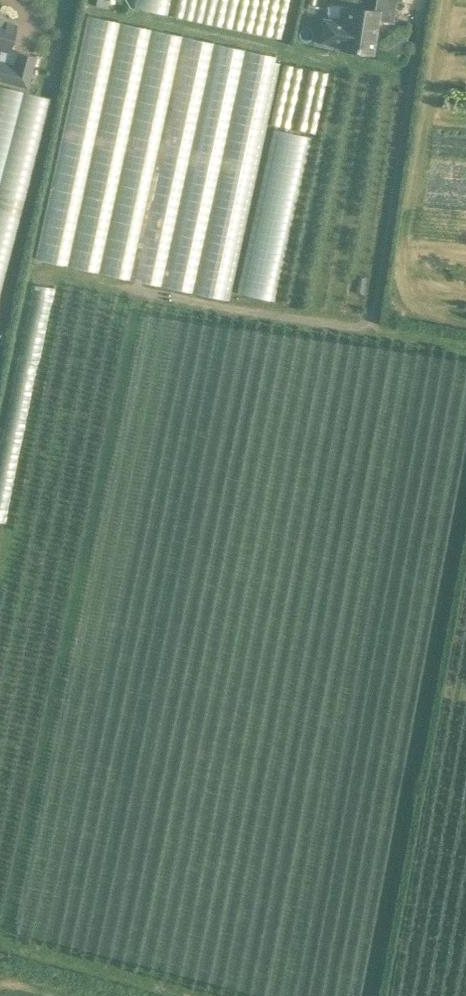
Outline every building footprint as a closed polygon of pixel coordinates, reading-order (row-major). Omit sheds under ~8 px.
[(173,0),(139,0),(137,7),(170,14),(173,0)] [(403,0),(378,0),(376,13),(349,9),(347,22),(325,19),(322,42),(344,45),(343,51),(374,55),(379,22),(394,24),(397,3),(403,4),(403,0)] [(32,86),(30,85),(38,87),(44,58),(28,54),(34,23),(0,14),(3,10),(0,10),(0,47),(1,47),(0,51),(0,76),(32,86)] [(82,15),(38,260),(234,296),(265,123),(315,133),(327,70),(280,61),(282,51),(82,15)] [(50,98),(36,94),(0,85),(0,288),(50,98)] [(277,300),(310,134),(274,127),(240,293),(277,300)] [(401,312),(390,311),(389,319),(400,321),(401,312)]
